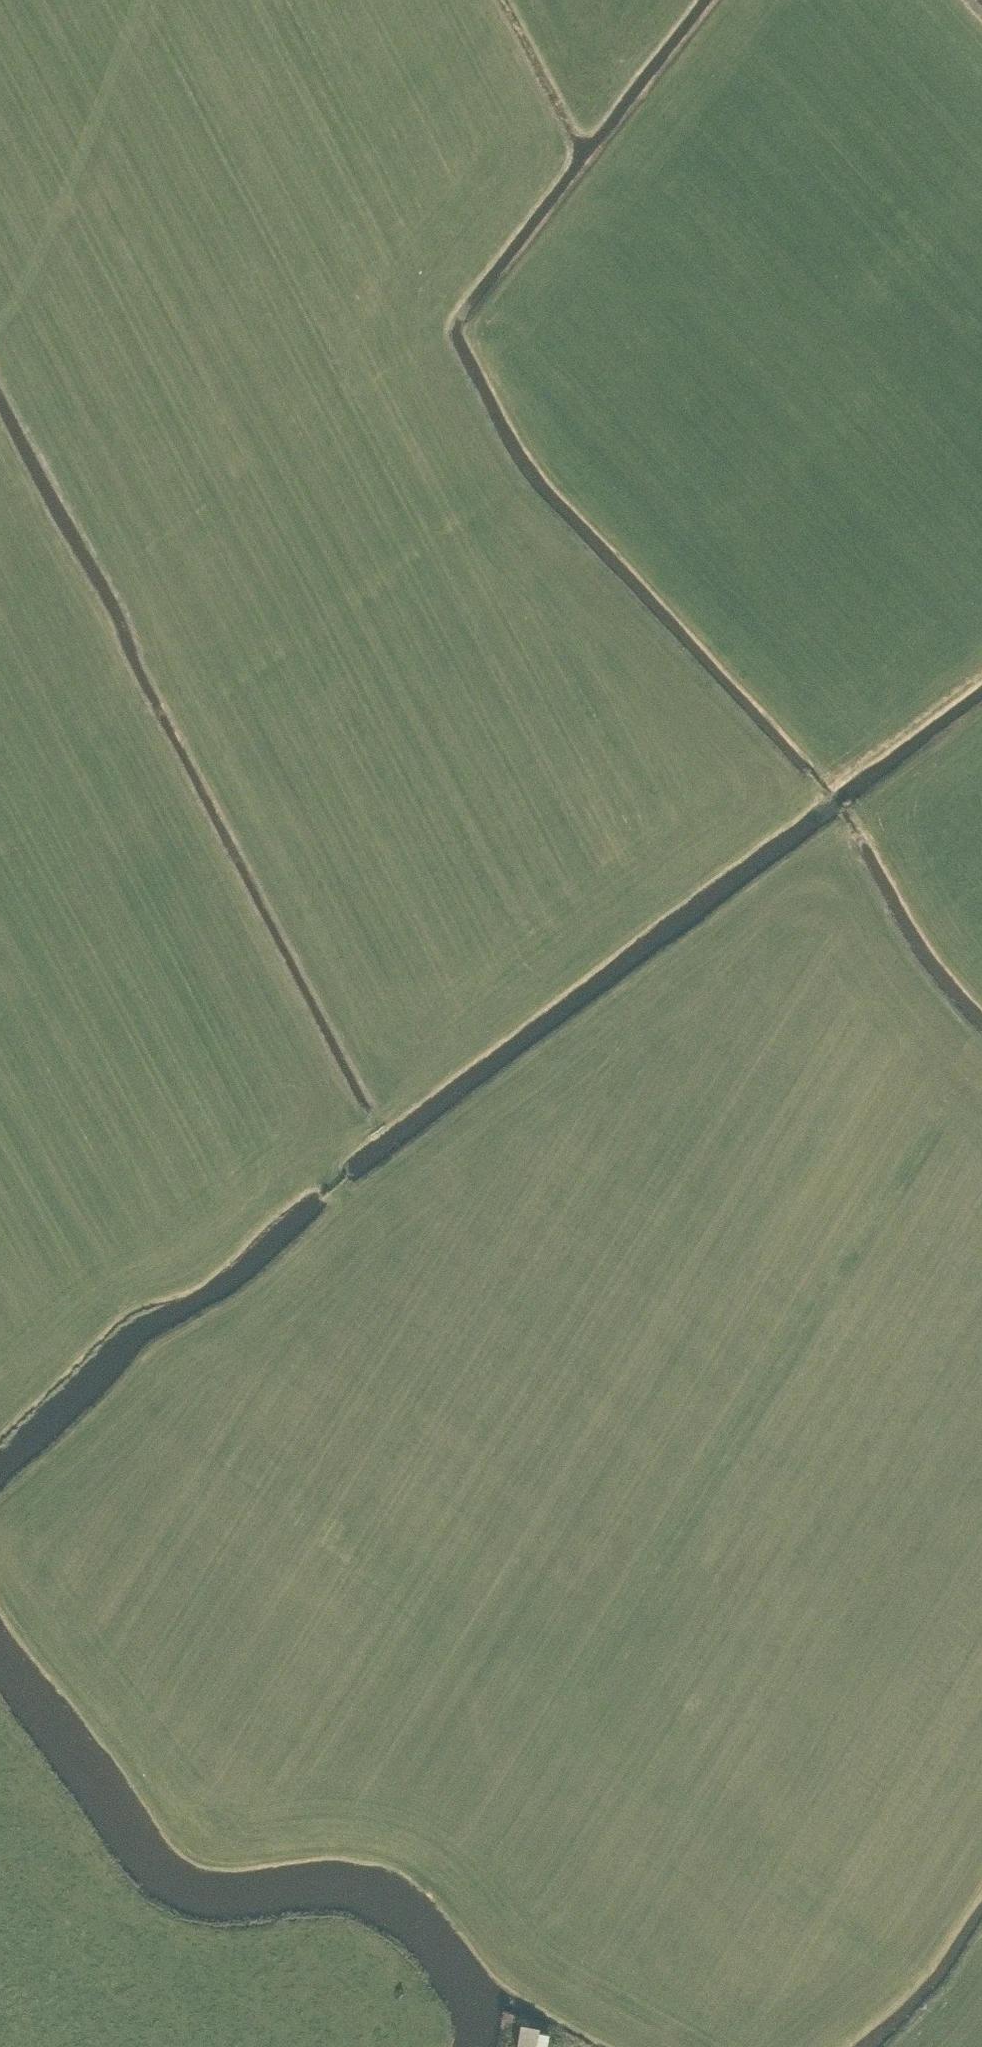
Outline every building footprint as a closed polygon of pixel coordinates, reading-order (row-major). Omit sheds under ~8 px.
[(549,2031),(539,2029),(539,2024),(521,2021),(517,2046),(554,2046),(555,2042),(547,2040),(549,2031)]
